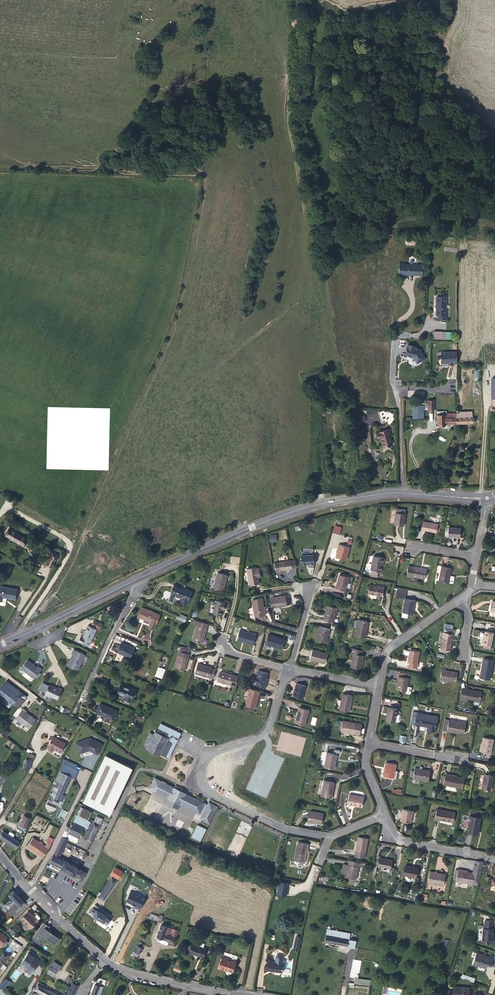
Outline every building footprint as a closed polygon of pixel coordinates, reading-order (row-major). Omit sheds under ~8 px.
[(422,275),(423,265),(405,264),(405,263),(400,263),(399,268),(404,268),(404,272),(416,273),(416,275),(422,275)] [(447,315),(447,297),(436,297),(436,303),(438,303),(438,315),(447,315)] [(451,339),(452,331),(434,331),(433,339),(451,339)] [(424,359),(420,350),(418,349),(418,348),(415,347),(416,346),(407,343),(406,348),(407,348),(405,353),(410,355),(409,355),(414,357),(416,362),(424,359)] [(457,363),(457,352),(442,352),(442,356),(441,358),(441,362),(448,362),(448,364),(453,364),(453,363),(457,363)] [(434,410),(434,404),(433,404),(433,400),(428,400),(428,403),(423,403),(423,405),(413,405),(413,418),(423,418),(424,414),(422,414),(422,409),(434,410)] [(457,423),(457,413),(446,413),(446,411),(437,411),(438,424),(457,423)] [(473,423),(472,411),(460,411),(460,413),(457,413),(457,423),(473,423)] [(393,444),(389,433),(387,433),(386,430),(384,430),(380,432),(377,432),(379,438),(381,437),(384,447),(393,444)] [(394,524),(404,525),(405,513),(405,509),(396,508),(396,512),(395,512),(394,524)] [(438,525),(438,524),(423,521),(422,529),(436,532),(438,525)] [(334,524),(332,531),(340,533),(342,526),(334,524)] [(448,536),(448,537),(460,538),(461,528),(449,527),(448,536)] [(22,536),(9,529),(5,535),(25,546),(28,539),(22,536)] [(336,557),(346,560),(350,547),(349,547),(340,544),(339,544),(338,548),(336,557)] [(51,568),(58,555),(52,552),(50,555),(47,561),(45,565),(51,568)] [(301,555),(302,565),(314,564),(314,554),(301,555)] [(381,571),(382,565),(382,562),(384,562),(384,558),(373,556),(371,570),(370,575),(377,576),(378,571),(381,571)] [(292,568),(291,560),(275,563),(276,573),(281,572),(280,570),(292,568)] [(427,569),(408,565),(406,576),(425,579),(427,569)] [(452,568),(442,566),(439,581),(449,583),(449,582),(452,583),(453,582),(454,577),(454,576),(450,575),(452,568)] [(247,568),(250,585),(259,584),(258,576),(260,575),(259,568),(256,568),(256,567),(247,568)] [(227,575),(218,572),(213,588),(224,590),(226,580),(225,579),(227,575)] [(337,588),(345,591),(349,577),(339,574),(337,582),(338,582),(337,588)] [(187,603),(192,591),(174,584),(171,593),(181,597),(180,600),(187,603)] [(370,584),(368,593),(382,596),(384,587),(370,584)] [(17,589),(0,586),(0,600),(2,601),(3,597),(7,597),(15,599),(17,589)] [(407,590),(397,588),(396,596),(405,598),(407,590)] [(287,605),(286,595),(269,598),(271,608),(287,605)] [(252,600),(255,617),(265,615),(262,598),(252,600)] [(415,600),(405,598),(402,612),(413,614),(415,600)] [(216,600),(213,613),(221,615),(223,607),(224,608),(225,602),(216,600)] [(328,605),(323,620),(333,622),(338,608),(328,605)] [(154,629),(160,615),(141,607),(138,616),(144,619),(144,618),(151,621),(148,627),(154,629)] [(366,621),(358,619),(355,636),(365,638),(367,629),(365,628),(366,621)] [(192,641),(202,644),(206,632),(205,631),(206,628),(207,628),(208,624),(195,620),(194,625),(197,625),(192,641)] [(78,641),(88,646),(96,629),(88,625),(82,637),(81,636),(78,641)] [(330,629),(319,626),(318,630),(319,631),(317,640),(327,642),(330,629)] [(253,645),(256,634),(240,630),(237,640),(253,645)] [(493,633),(485,631),(483,644),(488,645),(491,645),(493,633)] [(453,633),(443,632),(440,648),(441,648),(448,649),(450,650),(453,633)] [(282,649),(285,639),(268,634),(266,644),(282,649)] [(130,658),(134,648),(121,642),(117,651),(124,654),(124,655),(130,658)] [(356,649),(351,648),(350,653),(353,653),(350,667),(361,669),(364,655),(362,655),(363,650),(361,650),(356,649)] [(68,665),(77,670),(85,654),(74,649),(72,653),(73,654),(68,665)] [(326,662),(328,653),(313,649),(310,659),(320,662),(321,661),(326,662)] [(417,663),(419,652),(410,650),(408,662),(409,662),(409,666),(416,668),(417,668),(418,663),(417,663)] [(185,670),(189,654),(180,651),(175,668),(185,670)] [(493,660),(483,658),(480,677),(490,679),(493,660)] [(28,659),(21,668),(34,678),(42,669),(38,666),(37,667),(28,659)] [(211,668),(212,667),(198,664),(195,673),(209,677),(209,676),(214,678),(216,670),(211,668)] [(162,678),(166,669),(160,667),(156,675),(162,678)] [(440,679),(452,681),(453,680),(456,681),(458,672),(442,669),(440,679)] [(265,684),(268,673),(258,670),(257,677),(253,676),(251,681),(258,683),(257,686),(265,689),(266,685),(265,684)] [(238,676),(220,671),(218,681),(236,686),(238,676)] [(399,676),(398,676),(396,689),(406,691),(409,678),(399,676)] [(10,707),(13,703),(18,708),(27,696),(12,684),(7,680),(3,685),(0,689),(0,699),(10,707)] [(303,698),(306,686),(296,683),(293,696),(303,698)] [(49,684),(45,693),(57,699),(62,689),(58,687),(57,688),(49,684)] [(135,689),(121,684),(117,693),(125,696),(127,697),(126,699),(131,701),(135,689)] [(259,691),(250,688),(245,706),(255,708),(257,701),(256,701),(259,691)] [(481,693),(475,691),(475,690),(462,688),(460,698),(479,702),(480,701),(481,694),(481,693)] [(339,709),(348,711),(349,707),(350,707),(353,695),(342,693),(339,709)] [(117,711),(100,703),(96,712),(105,716),(104,716),(113,720),(117,711)] [(305,725),(309,710),(300,707),(295,723),(305,725)] [(395,722),(397,709),(388,707),(386,720),(395,722)] [(16,718),(29,728),(36,719),(26,712),(27,711),(23,708),(16,718)] [(417,712),(416,716),(415,724),(428,727),(427,730),(435,732),(438,716),(417,712)] [(466,722),(449,719),(447,731),(454,733),(455,731),(459,732),(464,733),(466,722)] [(338,731),(341,731),(341,730),(347,731),(347,733),(359,735),(360,733),(361,726),(361,724),(343,720),(343,721),(340,720),(338,731)] [(161,723),(157,731),(153,734),(150,732),(144,745),(147,747),(148,749),(158,755),(161,754),(166,756),(169,752),(168,751),(169,747),(173,749),(181,733),(181,732),(161,723)] [(65,743),(53,736),(47,747),(53,750),(54,748),(60,752),(65,743)] [(491,753),(493,739),(483,737),(481,751),(491,753)] [(90,738),(76,742),(80,753),(86,751),(86,750),(89,749),(89,750),(97,754),(102,744),(90,738)] [(337,754),(327,752),(324,766),(335,768),(337,754)] [(131,767),(104,754),(82,802),(109,815),(131,767)] [(31,761),(26,759),(22,768),(27,771),(31,761)] [(386,762),(383,776),(394,778),(396,764),(386,762)] [(65,774),(70,776),(70,778),(73,779),(77,771),(65,766),(63,770),(66,772),(65,774)] [(413,775),(413,778),(428,780),(430,770),(415,767),(415,768),(413,775)] [(70,778),(70,776),(65,774),(60,771),(56,780),(58,780),(52,794),(51,793),(50,795),(49,798),(50,799),(52,800),(53,800),(58,802),(60,799),(62,801),(65,796),(62,794),(70,778)] [(462,788),(465,778),(457,777),(445,774),(445,775),(443,783),(443,784),(462,788)] [(493,776),(484,775),(482,788),(491,789),(493,776)] [(153,780),(149,788),(170,799),(171,799),(173,798),(178,789),(181,791),(183,789),(175,785),(174,787),(166,783),(162,780),(161,781),(156,778),(155,780),(153,780)] [(335,782),(324,780),(321,796),(331,798),(335,782)] [(181,802),(185,793),(181,791),(178,789),(173,798),(171,799),(170,799),(168,803),(178,808),(181,802)] [(195,797),(195,798),(185,793),(181,802),(182,805),(200,814),(200,813),(203,814),(201,817),(202,820),(209,823),(217,806),(209,802),(208,804),(200,800),(195,797)] [(362,806),(363,797),(349,794),(347,803),(362,806)] [(88,819),(92,812),(81,807),(78,814),(88,819)] [(413,810),(402,808),(400,820),(411,822),(413,810)] [(450,821),(452,811),(437,809),(435,818),(450,821)] [(321,824),(323,813),(310,811),(308,821),(321,824)] [(25,813),(19,828),(24,830),(31,815),(25,813)] [(67,826),(62,836),(66,838),(69,832),(79,837),(84,827),(87,828),(91,821),(77,814),(74,822),(71,828),(67,826)] [(103,819),(97,816),(85,839),(91,842),(103,819)] [(482,818),(469,816),(466,833),(478,836),(482,818)] [(200,841),(206,829),(198,824),(192,836),(200,841)] [(0,836),(0,837),(16,847),(17,845),(19,846),(21,843),(13,837),(8,834),(3,831),(0,836)] [(53,855),(59,858),(68,839),(66,838),(62,836),(53,855)] [(368,838),(358,836),(355,856),(364,858),(368,838)] [(27,846),(43,857),(49,848),(52,844),(48,841),(45,846),(33,837),(27,846)] [(298,842),(295,860),(305,862),(306,852),(307,852),(309,844),(298,842)] [(59,858),(53,855),(49,862),(61,868),(66,871),(69,873),(74,875),(82,879),(86,872),(78,868),(78,867),(65,860),(65,861),(59,858)] [(392,860),(379,857),(378,865),(391,868),(392,860)] [(356,879),(359,866),(360,862),(349,860),(348,864),(344,864),(341,876),(356,879)] [(474,872),(471,884),(478,885),(484,862),(475,860),(472,872),(474,872)] [(416,877),(418,867),(406,865),(404,875),(416,877)] [(122,872),(115,867),(111,873),(118,878),(122,872)] [(458,868),(458,869),(456,880),(456,881),(471,884),(474,872),(462,870),(462,869),(458,868)] [(443,885),(446,874),(430,871),(427,882),(443,885)] [(104,901),(117,880),(112,877),(99,897),(104,901)] [(13,889),(9,894),(12,898),(5,904),(2,901),(0,906),(0,911),(3,913),(7,910),(11,914),(13,912),(19,907),(20,906),(24,901),(13,889)] [(159,908),(164,895),(158,892),(153,906),(159,908)] [(93,906),(90,912),(93,914),(104,922),(107,924),(111,919),(107,917),(98,910),(93,906)] [(7,910),(3,913),(8,919),(15,914),(13,912),(11,914),(7,910)] [(35,916),(29,910),(20,919),(30,928),(38,920),(35,916)] [(483,928),(482,941),(493,942),(494,937),(492,937),(493,929),(492,929),(492,921),(485,920),(484,928),(483,928)] [(50,926),(44,922),(32,938),(39,942),(44,935),(52,941),(56,935),(48,929),(50,926)] [(161,924),(157,936),(161,938),(160,941),(161,942),(166,944),(167,944),(169,941),(174,942),(179,931),(172,928),(167,926),(161,924)] [(349,939),(350,934),(327,929),(326,934),(349,939)] [(349,939),(326,934),(325,941),(348,946),(349,939)] [(13,940),(9,946),(18,952),(22,946),(13,940)] [(139,941),(132,953),(137,957),(145,945),(139,941)] [(193,944),(190,953),(203,957),(206,948),(203,947),(205,943),(199,941),(197,942),(196,945),(193,944)] [(36,954),(30,950),(22,962),(28,966),(25,970),(31,974),(40,961),(36,958),(35,959),(34,958),(36,954)] [(3,951),(0,957),(0,967),(8,954),(3,951)] [(483,955),(477,953),(473,964),(478,965),(485,967),(485,966),(486,967),(487,964),(491,966),(494,957),(490,955),(489,957),(483,955)] [(274,971),(282,972),(284,963),(282,962),(283,958),(283,956),(282,955),(281,954),(278,954),(276,954),(275,955),(275,957),(274,961),(269,961),(268,969),(274,969),(274,971)] [(228,959),(223,958),(219,968),(225,970),(225,969),(233,971),(236,962),(228,959)] [(52,964),(58,968),(59,969),(61,965),(54,961),(52,964)] [(52,964),(47,972),(53,976),(58,968),(52,964)] [(10,981),(5,978),(0,985),(0,987),(4,989),(10,981)] [(57,994),(47,989),(48,987),(39,982),(36,987),(34,987),(33,988),(45,994),(57,994)] [(78,986),(72,982),(69,990),(69,991),(67,994),(74,994),(78,986)] [(103,987),(95,984),(91,994),(100,994),(103,987)] [(470,987),(454,986),(453,994),(469,994),(470,987)]
